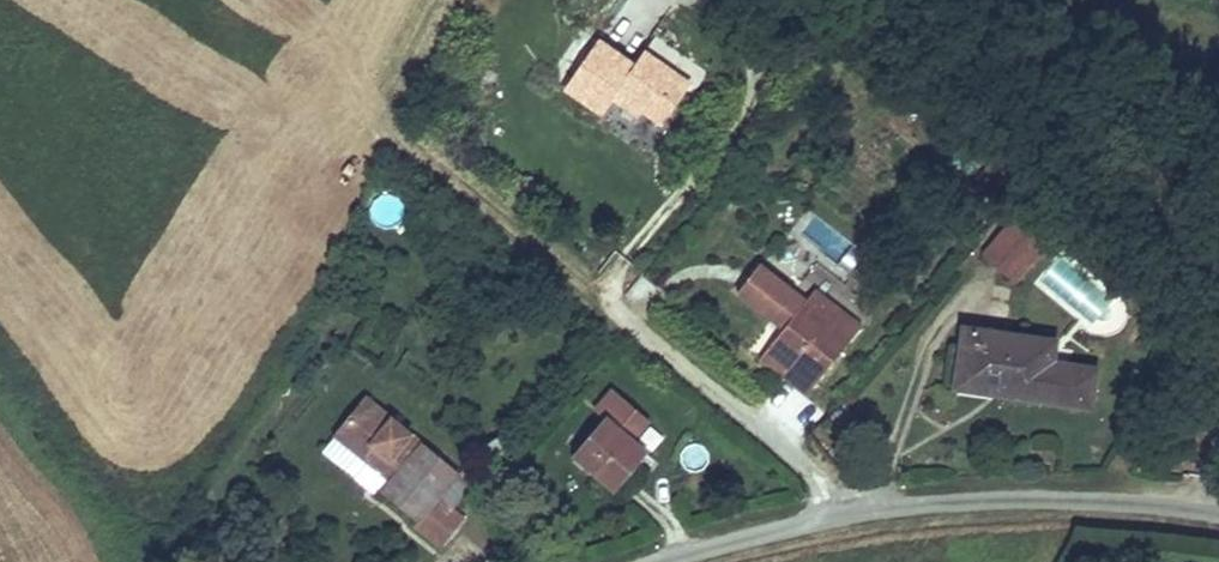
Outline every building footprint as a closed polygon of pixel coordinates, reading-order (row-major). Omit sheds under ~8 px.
[(690,110),(705,89),(670,67),(661,80),(620,53),(587,104),(632,133),(647,111),(689,140),(703,118),(690,110)] [(372,215),(393,229),(406,207),(386,194),(372,215)] [(1011,260),(980,305),(1009,327),(1041,284),(1011,260)] [(809,353),(791,375),(839,413),(887,352),(862,333),(848,351),(824,332),(831,324),(785,288),(762,316),(809,353)] [(848,351),(862,333),(838,314),(831,324),(824,332),(848,351)] [(1016,401),(1065,394),(1067,412),(1152,399),(1146,364),(1098,370),(1095,348),(1009,361),(1016,401)] [(449,459),(369,376),(336,408),(359,432),(374,417),(397,440),(382,455),(370,467),(405,503),(398,509),(424,535),(455,506),(429,479),(449,459)] [(647,418),(612,387),(589,411),(601,423),(569,457),(605,492),(640,454),(626,441),(647,418)] [(1067,412),(1065,394),(1016,401),(1017,420),(1067,412)] [(397,440),(374,417),(359,432),(382,455),(397,440)]
